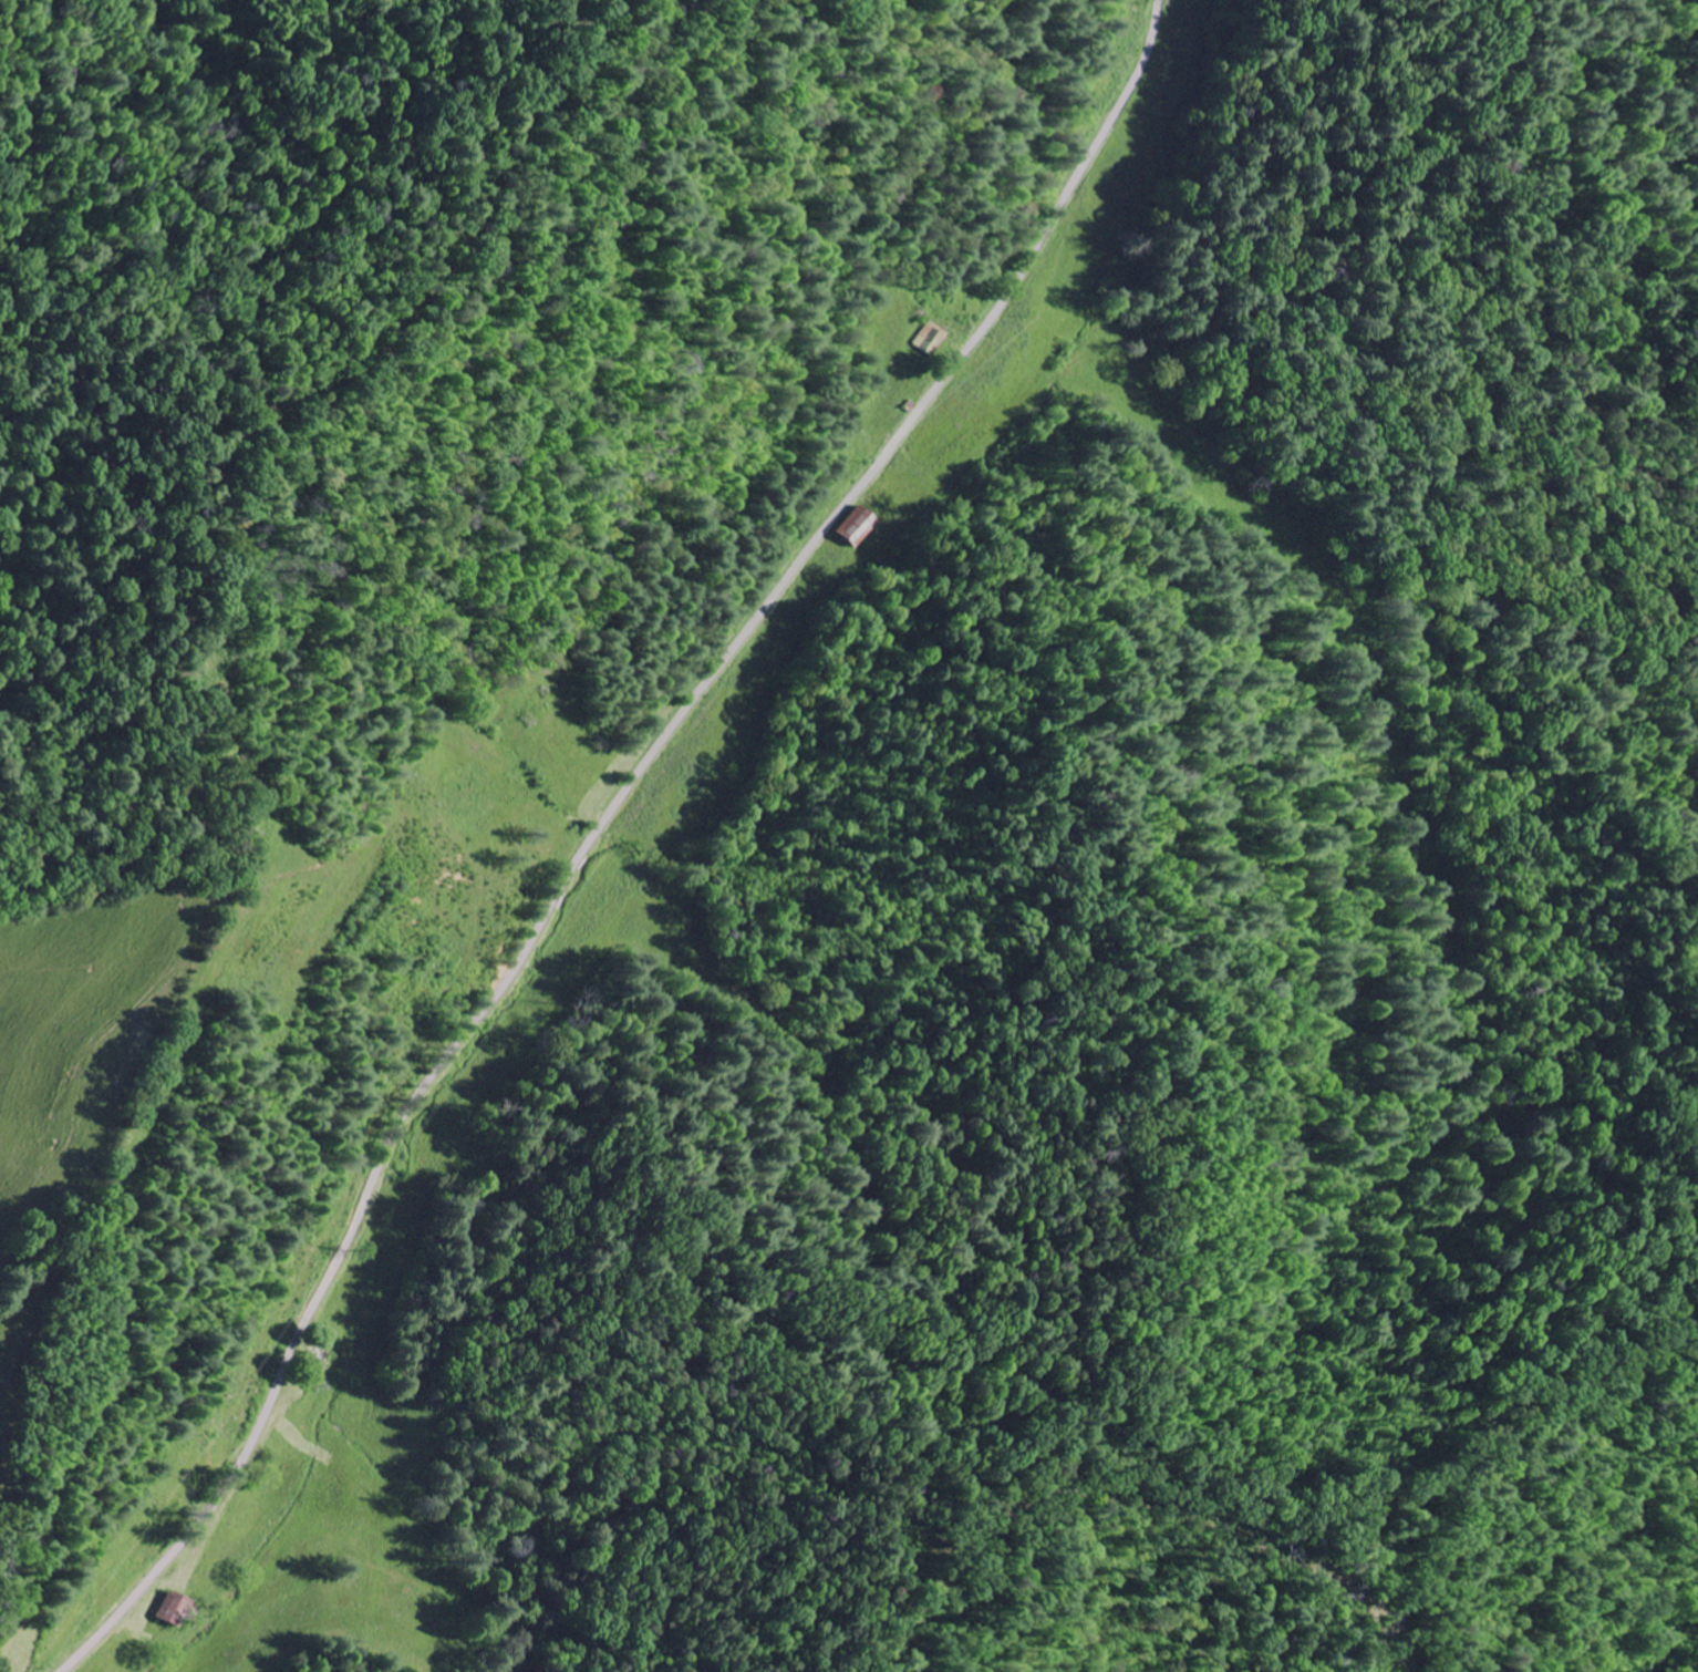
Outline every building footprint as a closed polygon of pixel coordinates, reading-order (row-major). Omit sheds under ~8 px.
[(851,551),(876,524),(857,507),(832,533),(851,551)] [(153,1618),(174,1629),(187,1602),(167,1591),(153,1618)]
